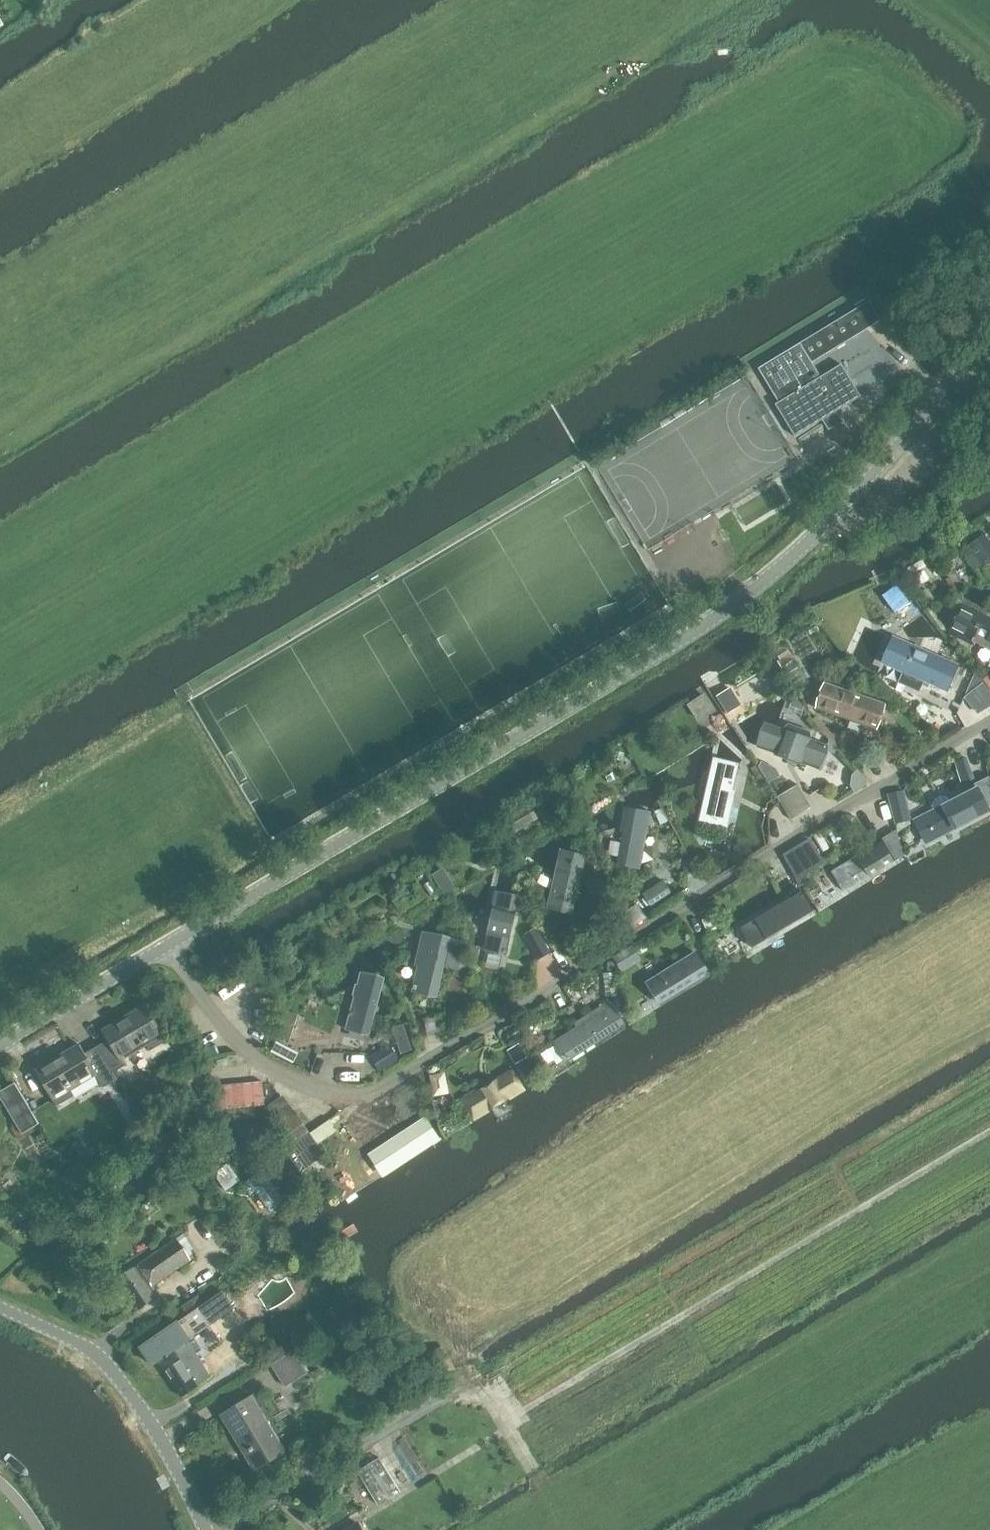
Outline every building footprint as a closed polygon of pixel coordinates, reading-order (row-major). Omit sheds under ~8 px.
[(841,363),(820,376),(812,362),(881,320),(869,300),(758,368),(778,401),(775,403),(794,436),(822,419),(826,426),(840,417),(836,411),(860,396),(841,363)] [(971,466),(974,470),(980,466),(976,461),(971,466)] [(967,548),(984,569),(989,565),(989,545),(983,536),(967,548)] [(906,567),(910,574),(924,566),(920,559),(906,567)] [(883,596),(895,612),(908,603),(896,587),(883,596)] [(949,632),(989,650),(989,620),(959,607),(949,632)] [(894,640),(886,661),(945,687),(953,666),(894,640)] [(793,658),(779,667),(794,691),(808,682),(793,658)] [(989,703),(989,686),(982,673),(964,684),(980,710),(989,703)] [(874,724),(882,700),(825,679),(817,703),(874,724)] [(729,690),(716,699),(722,709),(726,714),(739,706),(729,690)] [(692,706),(703,722),(717,713),(707,697),(692,706)] [(827,746),(763,723),(756,748),(821,769),(827,746)] [(713,759),(699,819),(726,825),(740,765),(716,759),(713,759)] [(851,772),(857,785),(868,781),(861,768),(851,772)] [(989,810),(989,778),(976,785),(989,810)] [(778,797),(792,819),(811,807),(797,785),(778,797)] [(888,793),(894,824),(909,821),(904,791),(888,793)] [(913,823),(924,850),(988,816),(974,791),(951,803),(933,812),(913,823)] [(933,812),(951,803),(950,801),(949,799),(945,797),(940,796),(934,800),(931,804),(931,809),(933,812)] [(496,825),(504,838),(533,820),(525,806),(496,825)] [(624,810),(618,868),(641,871),(648,814),(624,810)] [(828,869),(842,897),(895,867),(880,836),(828,869)] [(826,862),(810,838),(793,849),(809,873),(826,862)] [(588,855),(558,849),(548,913),(579,918),(588,855)] [(446,894),(459,887),(445,863),(433,870),(446,894)] [(648,908),(669,895),(663,885),(642,898),(648,908)] [(734,922),(752,958),(816,919),(797,886),(734,922)] [(518,897),(493,894),(483,956),(509,961),(518,897)] [(538,926),(528,930),(538,955),(548,951),(538,926)] [(449,941),(427,935),(413,997),(435,1002),(442,970),(449,941)] [(449,941),(442,970),(454,973),(461,944),(449,941)] [(630,945),(611,957),(620,971),(639,959),(630,945)] [(643,983),(658,1010),(711,980),(696,953),(643,983)] [(382,977),(358,970),(345,1032),(369,1037),(382,977)] [(97,1047),(113,1073),(125,1065),(122,1060),(147,1045),(150,1050),(167,1040),(145,1005),(103,1031),(108,1040),(97,1047)] [(553,1043),(566,1063),(624,1029),(612,1007),(553,1043)] [(277,1016),(272,1031),(288,1035),(292,1021),(277,1016)] [(276,1040),(273,1048),(295,1057),(298,1049),(276,1040)] [(380,1065),(399,1056),(392,1042),(374,1052),(380,1065)] [(113,1073),(97,1047),(85,1054),(80,1044),(37,1070),(58,1105),(74,1096),(70,1091),(97,1075),(104,1087),(117,1079),(113,1073)] [(431,1071),(434,1091),(449,1089),(446,1069),(431,1071)] [(461,1102),(474,1121),(529,1090),(516,1069),(461,1102)] [(245,1100),(241,1080),(231,1082),(235,1102),(245,1100)] [(259,1105),(260,1083),(249,1082),(249,1104),(259,1105)] [(7,1088),(0,1093),(0,1095),(23,1133),(38,1124),(14,1084),(7,1088)] [(213,1110),(210,1086),(199,1088),(202,1111),(213,1110)] [(271,1117),(288,1105),(282,1095),(264,1108),(271,1117)] [(278,1126),(295,1114),(288,1105),(271,1117),(278,1126)] [(285,1136),(302,1124),(295,1114),(278,1126),(266,1134),(273,1144),(285,1136)] [(313,1127),(319,1139),(339,1129),(333,1117),(313,1127)] [(422,1121),(372,1154),(383,1174),(435,1142),(422,1121)] [(291,1145),(308,1133),(302,1124),(285,1136),(291,1145)] [(291,1145),(286,1149),(301,1171),(319,1159),(311,1146),(315,1143),(308,1133),(291,1145)] [(229,1185),(240,1176),(230,1164),(219,1172),(229,1185)] [(248,1195),(262,1214),(283,1199),(269,1180),(248,1195)] [(118,1277),(139,1308),(154,1297),(148,1289),(190,1260),(175,1239),(134,1268),(133,1267),(118,1277)] [(221,1294),(198,1309),(192,1300),(182,1307),(188,1316),(141,1346),(153,1364),(159,1360),(182,1395),(211,1375),(196,1353),(202,1349),(194,1337),(233,1311),(221,1294)] [(293,1351),(271,1365),(285,1387),(307,1373),(293,1351)] [(255,1469),(284,1450),(251,1397),(221,1415),(255,1469)] [(380,1501),(402,1488),(381,1454),(359,1467),(380,1501)] [(357,1522),(343,1529),(362,1529),(357,1522)]
